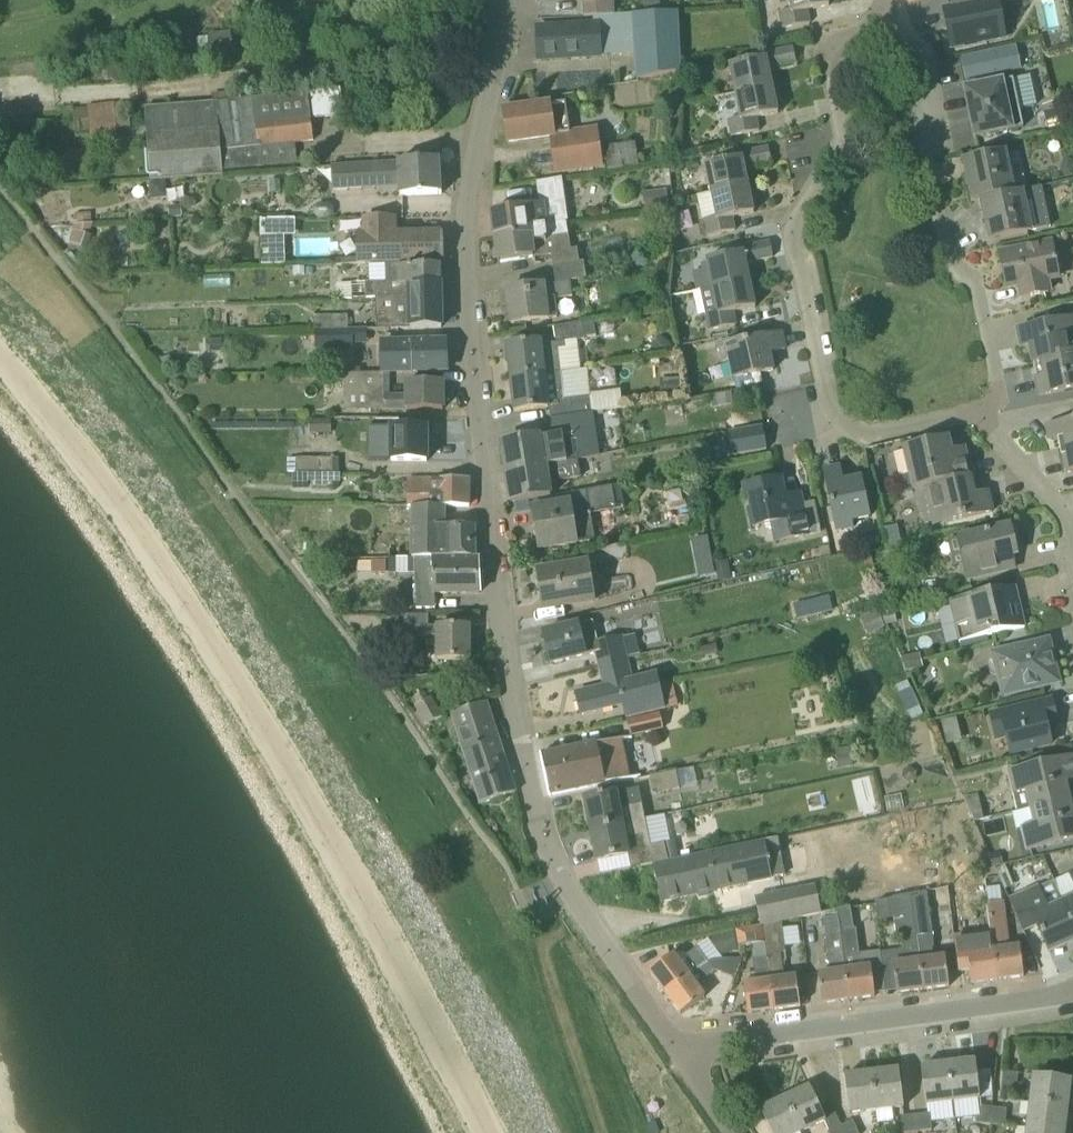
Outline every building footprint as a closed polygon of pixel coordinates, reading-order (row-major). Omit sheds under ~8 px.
[(613,0),(584,0),(585,17),(593,16),(613,15),(613,14),(613,0)] [(645,11),(661,11),(661,0),(644,0),(645,11)] [(790,4),(791,10),(779,13),(782,29),(810,23),(807,10),(829,6),(828,0),(789,0),(790,4)] [(951,5),(937,8),(946,50),(1001,36),(993,1),(997,0),(950,0),(951,5)] [(636,78),(682,70),(679,13),(678,10),(661,11),(632,13),(632,14),(636,78)] [(600,24),(602,49),(634,47),(632,13),(623,13),(613,14),(613,15),(593,16),(593,24),(600,24)] [(602,49),(600,24),(593,24),(538,28),(540,58),(602,54),(602,49)] [(208,35),(208,38),(180,42),(182,64),(212,61),(212,58),(234,55),(231,32),(208,35)] [(1020,69),(1015,47),(963,58),(968,80),(1020,69)] [(729,65),(735,93),(772,86),(769,69),(796,63),(793,48),(764,53),(765,58),(729,65)] [(113,61),(114,67),(107,68),(109,79),(115,78),(116,82),(133,81),(130,59),(113,61)] [(975,137),(1024,127),(1013,79),(965,89),(975,137)] [(772,86),(735,93),(740,118),(728,121),(732,137),(759,131),(756,118),(778,113),(772,86)] [(213,94),(214,103),(145,110),(150,179),(223,174),(222,171),(266,166),(264,146),(314,140),(311,120),(344,116),(340,89),(228,102),(227,92),(213,94)] [(87,106),(90,142),(119,139),(114,102),(87,106)] [(571,126),(569,111),(568,102),(504,111),(508,142),(551,136),(556,172),(603,166),(597,127),(572,131),(571,126)] [(1050,131),(1069,127),(1065,109),(1046,112),(1050,131)] [(604,146),(608,170),(638,164),(635,142),(604,146)] [(705,165),(711,193),(748,185),(745,168),(772,163),(768,147),(740,153),(741,158),(705,165)] [(971,201),(980,200),(1015,192),(1006,152),(963,161),(971,201)] [(1069,158),(1064,160),(1061,170),(1063,174),(1068,176),(1072,174),(1072,160),(1069,158)] [(399,187),(399,196),(442,194),(440,159),(373,162),(331,165),(332,190),(399,187)] [(672,174),(680,173),(685,167),(684,160),(670,162),(672,174)] [(149,183),(151,199),(167,197),(165,181),(149,183)] [(748,185),(711,193),(716,218),(704,220),(707,236),(735,231),(732,218),(754,213),(748,185)] [(989,240),(1032,230),(1051,226),(1042,187),(1015,192),(980,200),(989,240)] [(668,206),(667,190),(645,192),(644,202),(648,209),(668,206)] [(540,204),(492,212),(496,238),(513,235),(514,240),(531,237),(532,242),(545,240),(546,245),(567,241),(566,236),(569,235),(567,222),(569,221),(566,200),(540,204)] [(180,206),(169,206),(170,216),(180,215),(180,206)] [(76,214),(77,222),(91,220),(90,213),(76,214)] [(365,262),(385,262),(398,262),(440,262),(444,262),(443,233),(393,233),(393,216),(365,216),(365,217),(362,217),(362,232),(356,232),(357,263),(365,262)] [(260,219),(261,236),(283,235),(282,218),(260,219)] [(91,224),(91,220),(77,222),(78,225),(76,230),(73,230),(70,242),(88,248),(92,236),(87,234),(91,224)] [(284,263),(283,235),(261,236),(262,264),(284,263)] [(496,238),(499,263),(551,255),(553,268),(579,263),(577,249),(571,250),(569,235),(566,236),(567,241),(546,245),(545,240),(532,242),(531,237),(514,240),(513,235),(496,238)] [(707,259),(713,287),(749,279),(746,263),(773,257),(770,242),(742,247),(743,252),(707,259)] [(1022,298),(1048,293),(1046,279),(1059,277),(1052,244),(1000,254),(1006,287),(1020,285),(1022,298)] [(440,284),(440,266),(398,267),(398,262),(385,262),(386,282),(366,282),(367,297),(375,297),(409,296),(409,285),(440,284)] [(555,284),(543,286),(506,291),(511,324),(557,318),(554,298),(572,296),(569,281),(586,279),(584,263),(579,263),(553,268),(555,284)] [(305,275),(305,266),(293,266),(293,275),(305,275)] [(700,290),(709,331),(736,325),(734,312),(755,307),(749,279),(713,287),(700,290)] [(376,329),(390,329),(410,329),(442,328),(440,284),(409,285),(409,296),(375,297),(376,329)] [(348,314),(314,315),(315,329),(348,328),(348,314)] [(1041,361),(1072,354),(1072,343),(1072,337),(1072,336),(1072,319),(1018,331),(1021,347),(1029,345),(1033,363),(1041,361)] [(511,379),(544,375),(580,370),(577,341),(585,340),(584,338),(596,336),(593,320),(553,327),(555,343),(541,345),(541,342),(507,346),(511,379)] [(306,343),(331,343),(329,330),(305,329),(306,343)] [(672,345),(658,333),(649,343),(663,355),(671,346),(672,345)] [(769,352),(785,349),(782,333),(720,346),(723,362),(730,361),(734,379),(773,371),(769,352)] [(412,343),(382,343),(382,371),(448,371),(446,342),(412,343)] [(1041,361),(1045,378),(1036,380),(1039,396),(1072,389),(1072,354),(1041,361)] [(169,356),(159,358),(162,370),(172,368),(169,356)] [(515,412),(548,408),(550,419),(622,406),(620,390),(590,394),(587,369),(580,370),(544,375),(511,379),(515,412)] [(349,373),(343,373),(333,374),(334,391),(344,391),(344,410),(384,410),(443,410),(443,381),(407,382),(407,396),(390,396),(390,373),(349,373)] [(755,375),(735,379),(737,389),(757,385),(755,375)] [(684,395),(684,380),(668,380),(669,395),(684,395)] [(732,391),(710,396),(712,408),(734,404),(732,391)] [(544,468),(575,461),(571,434),(594,431),(594,426),(624,422),(622,406),(550,419),(554,436),(541,438),(541,437),(502,444),(506,473),(544,468)] [(310,433),(331,433),(331,419),(310,419),(310,433)] [(1053,441),(1059,440),(1060,448),(1072,446),(1072,420),(1045,425),(1047,437),(1053,441)] [(762,426),(728,431),(732,455),(766,449),(762,426)] [(426,461),(426,428),(366,427),(366,461),(426,461)] [(914,489),(925,486),(970,476),(964,450),(951,453),(948,440),(905,450),(914,489)] [(1060,448),(1065,473),(1072,472),(1072,446),(1060,448)] [(511,504),(551,497),(548,483),(597,475),(594,457),(575,461),(544,468),(506,473),(511,504)] [(338,458),(295,458),(295,473),(311,474),(331,474),(339,474),(338,458)] [(851,521),(869,518),(861,478),(843,482),(840,466),(824,470),(837,531),(853,528),(851,521)] [(331,487),(331,474),(311,474),(311,487),(331,487)] [(970,476),(925,486),(932,515),(945,512),(947,522),(992,512),(988,492),(974,495),(970,476)] [(413,508),(445,507),(469,507),(469,479),(409,481),(409,505),(413,505),(413,508)] [(745,486),(754,527),(771,523),(775,541),(809,534),(803,503),(785,507),(779,479),(745,486)] [(591,514),(616,510),(624,509),(621,485),(586,491),(587,500),(533,509),(540,549),(595,540),(591,514)] [(413,508),(413,558),(414,558),(435,559),(476,558),(475,526),(449,527),(449,528),(445,528),(445,507),(413,508)] [(894,526),(885,528),(888,543),(897,541),(894,526)] [(953,566),(964,563),(967,579),(1008,570),(1005,557),(1017,555),(1010,526),(958,538),(947,540),(953,566)] [(480,593),(478,558),(476,558),(435,559),(414,558),(416,608),(435,608),(434,595),(480,593)] [(718,581),(733,578),(728,559),(714,563),(718,581)] [(387,560),(372,560),(373,574),(388,573),(387,560)] [(564,606),(594,601),(587,562),(538,570),(544,605),(563,601),(564,606)] [(959,643),(1025,627),(1021,611),(1012,607),(1006,609),(1005,602),(994,604),(991,592),(950,601),(959,643)] [(797,618),(823,612),(833,609),(830,596),(820,599),(794,605),(797,618)] [(897,623),(893,604),(892,605),(879,607),(887,625),(897,623)] [(876,608),(860,616),(868,635),(885,627),(876,608)] [(392,628),(405,628),(405,636),(437,636),(437,660),(470,660),(470,626),(429,626),(429,615),(405,615),(392,615),(392,628)] [(600,665),(626,660),(621,637),(583,646),(578,625),(544,633),(551,664),(597,653),(600,665)] [(995,655),(1004,694),(1057,682),(1047,642),(995,655)] [(904,664),(922,660),(920,653),(902,657),(904,664)] [(636,702),(639,714),(665,708),(657,672),(631,678),(626,660),(600,665),(605,687),(576,694),(581,715),(636,702)] [(904,664),(906,672),(923,668),(922,660),(904,664)] [(665,708),(678,704),(676,692),(662,696),(665,708)] [(433,698),(417,705),(427,726),(443,718),(433,698)] [(995,740),(1007,738),(1011,754),(1051,744),(1046,722),(1057,719),(1052,701),(989,716),(995,740)] [(451,714),(455,726),(470,770),(481,804),(516,793),(486,702),(451,714)] [(625,718),(630,737),(669,727),(665,708),(625,718)] [(597,744),(540,756),(549,796),(631,778),(623,739),(597,744)] [(835,750),(839,768),(853,765),(849,747),(835,750)] [(1008,773),(1013,794),(1017,811),(1031,808),(1069,799),(1065,782),(1072,780),(1072,757),(1008,773)] [(650,776),(653,793),(679,788),(676,771),(650,776)] [(591,830),(645,819),(642,804),(639,788),(616,793),(616,792),(585,799),(591,830)] [(980,801),(979,794),(965,797),(973,820),(984,818),(980,801)] [(1031,808),(1035,826),(1022,829),(1027,850),(1072,839),(1072,814),(1069,799),(1031,808)] [(903,830),(916,827),(913,813),(900,816),(903,830)] [(665,843),(651,846),(645,819),(591,830),(598,862),(638,853),(641,866),(668,860),(665,843)] [(675,841),(666,843),(669,858),(679,856),(675,841)] [(772,879),(772,878),(784,876),(777,842),(654,866),(661,901),(772,879)] [(1001,852),(991,855),(993,866),(1004,863),(1001,852)] [(1038,888),(1009,900),(1023,931),(1037,924),(1049,953),(1072,942),(1072,924),(1064,903),(1054,880),(1038,888)] [(815,885),(755,897),(760,926),(763,925),(781,922),(821,913),(815,885)] [(939,905),(950,904),(948,888),(933,890),(934,901),(939,905)] [(949,987),(945,957),(933,958),(931,947),(933,947),(926,891),(910,895),(923,990),(949,987)] [(897,994),(923,990),(910,895),(891,899),(894,918),(896,939),(901,939),(904,962),(893,964),(897,994)] [(1064,903),(1072,924),(1072,899),(1064,903)] [(997,980),(1024,977),(1020,947),(1009,948),(1003,901),(988,904),(991,929),(992,938),(997,980)] [(839,930),(853,928),(850,907),(848,908),(836,910),(837,916),(839,930)] [(837,916),(823,919),(830,972),(818,974),(822,1004),(848,1000),(839,930),(837,916)] [(763,926),(765,943),(767,958),(774,1010),(800,1007),(796,977),(784,978),(780,953),(786,952),(781,922),(763,925),(763,926)] [(736,929),(739,947),(765,943),(763,926),(736,929)] [(881,965),(879,951),(859,953),(855,928),(853,928),(839,930),(848,1000),(875,997),(871,967),(881,965)] [(997,980),(992,938),(991,929),(986,930),(987,938),(966,941),(971,984),(997,980)] [(734,930),(712,935),(715,948),(716,955),(719,954),(738,950),(735,936),(734,930)] [(681,964),(673,954),(649,972),(665,993),(708,962),(703,956),(697,947),(687,955),(689,957),(681,964)] [(729,988),(737,959),(721,954),(713,984),(729,988)] [(754,959),(756,974),(755,974),(756,982),(744,984),(748,1014),(774,1010),(767,958),(754,959)] [(708,962),(665,993),(681,1015),(705,997),(698,987),(705,982),(702,978),(713,970),(708,962)] [(948,1064),(952,1102),(954,1102),(956,1119),(976,1117),(979,1106),(978,1099),(980,1099),(975,1061),(948,1064)] [(925,1105),(952,1102),(948,1064),(921,1067),(925,1105)] [(894,1120),(893,1109),(903,1107),(899,1070),(872,1073),(878,1122),(894,1120)] [(1004,1072),(1003,1088),(1017,1089),(1019,1073),(1004,1072)] [(849,1114),(861,1112),(863,1124),(878,1122),(872,1073),(845,1076),(849,1114)] [(1033,1075),(1030,1102),(1068,1107),(1071,1080),(1033,1075)] [(785,1098),(801,1132),(826,1121),(809,1087),(785,1098)] [(801,1132),(785,1098),(760,1110),(771,1132),(801,1132)] [(1030,1102),(1027,1129),(1059,1132),(1065,1132),(1068,1107),(1030,1102)] [(979,1106),(978,1117),(977,1123),(991,1125),(993,1108),(979,1106)] [(1005,1126),(1006,1109),(993,1108),(991,1125),(1005,1126)] [(915,1114),(918,1132),(932,1130),(930,1113),(915,1114)] [(918,1132),(915,1114),(901,1116),(903,1132),(918,1132)] [(840,1126),(843,1132),(859,1132),(852,1120),(840,1126)]
